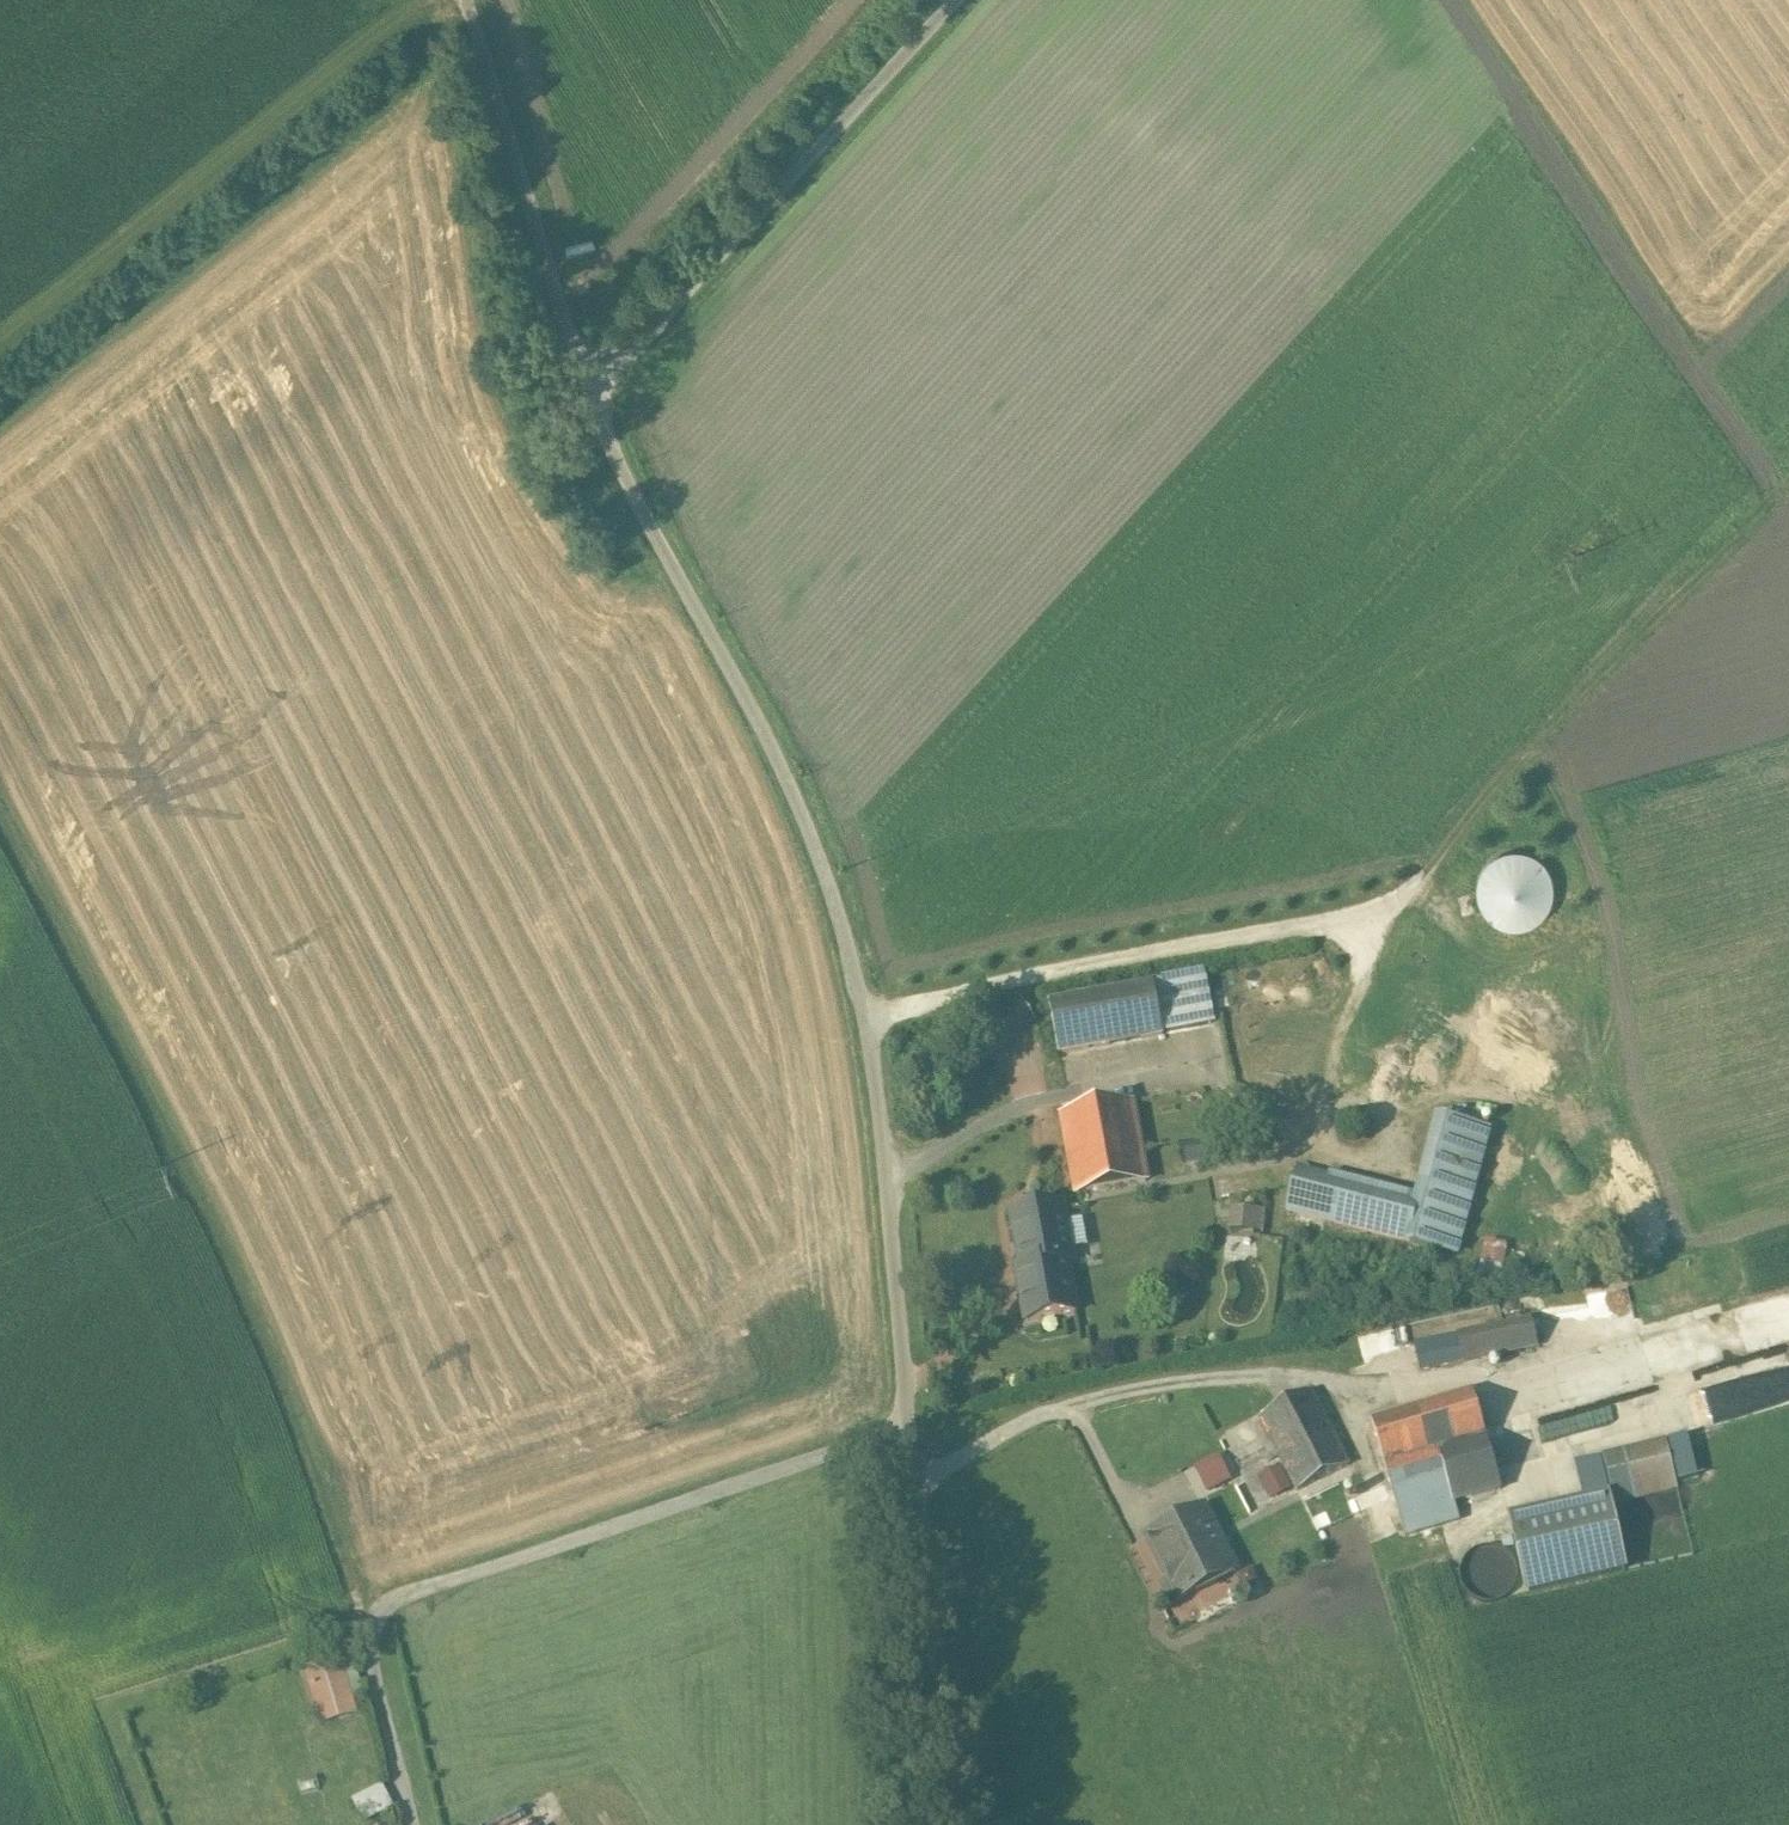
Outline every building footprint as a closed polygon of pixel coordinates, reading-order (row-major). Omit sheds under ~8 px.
[(1481,907),(1489,919),(1499,927),(1512,931),(1525,931),(1537,926),(1547,918),(1554,907),(1557,894),(1556,881),(1550,869),(1540,859),(1528,854),(1515,852),(1501,856),(1489,865),(1481,877),(1478,892),(1481,907)] [(1154,982),(1050,1002),(1060,1054),(1164,1034),(1217,1022),(1208,974),(1154,984),(1154,982)] [(1137,1103),(1063,1116),(1077,1195),(1152,1181),(1137,1103)] [(1438,1115),(1418,1197),(1421,1200),(1410,1241),(1456,1253),(1489,1128),(1438,1115)] [(1418,1197),(1329,1174),(1328,1180),(1312,1176),(1313,1174),(1297,1170),(1287,1209),(1410,1241),(1421,1200),(1418,1197)] [(1062,1206),(1012,1215),(1023,1270),(1017,1271),(1027,1323),(1077,1314),(1068,1264),(1073,1263),(1062,1206)] [(1256,1211),(1234,1210),(1232,1229),(1255,1230),(1256,1211)] [(1532,1317),(1415,1342),(1421,1370),(1538,1345),(1532,1317)] [(1770,1349),(1769,1333),(1727,1334),(1728,1350),(1770,1349)] [(1473,1390),(1372,1420),(1401,1517),(1501,1488),(1473,1390)] [(1312,1391),(1261,1418),(1297,1490),(1349,1464),(1312,1391)] [(1666,1441),(1603,1457),(1615,1503),(1619,1502),(1678,1487),(1666,1441)] [(1222,1453),(1195,1466),(1208,1492),(1235,1480),(1222,1453)] [(1608,1497),(1512,1518),(1529,1592),(1624,1570),(1608,1497)] [(1204,1508),(1149,1536),(1170,1579),(1164,1582),(1174,1601),(1195,1591),(1193,1587),(1233,1567),(1204,1508)] [(1467,1593),(1476,1600),(1486,1603),(1497,1602),(1507,1597),(1514,1588),(1518,1578),(1517,1567),(1512,1557),(1503,1550),(1493,1547),(1482,1547),(1473,1552),(1465,1560),(1461,1571),(1462,1582),(1467,1593)] [(343,1657),(307,1668),(323,1723),(360,1712),(343,1657)] [(385,1784),(354,1799),(366,1824),(397,1809),(385,1784)]
